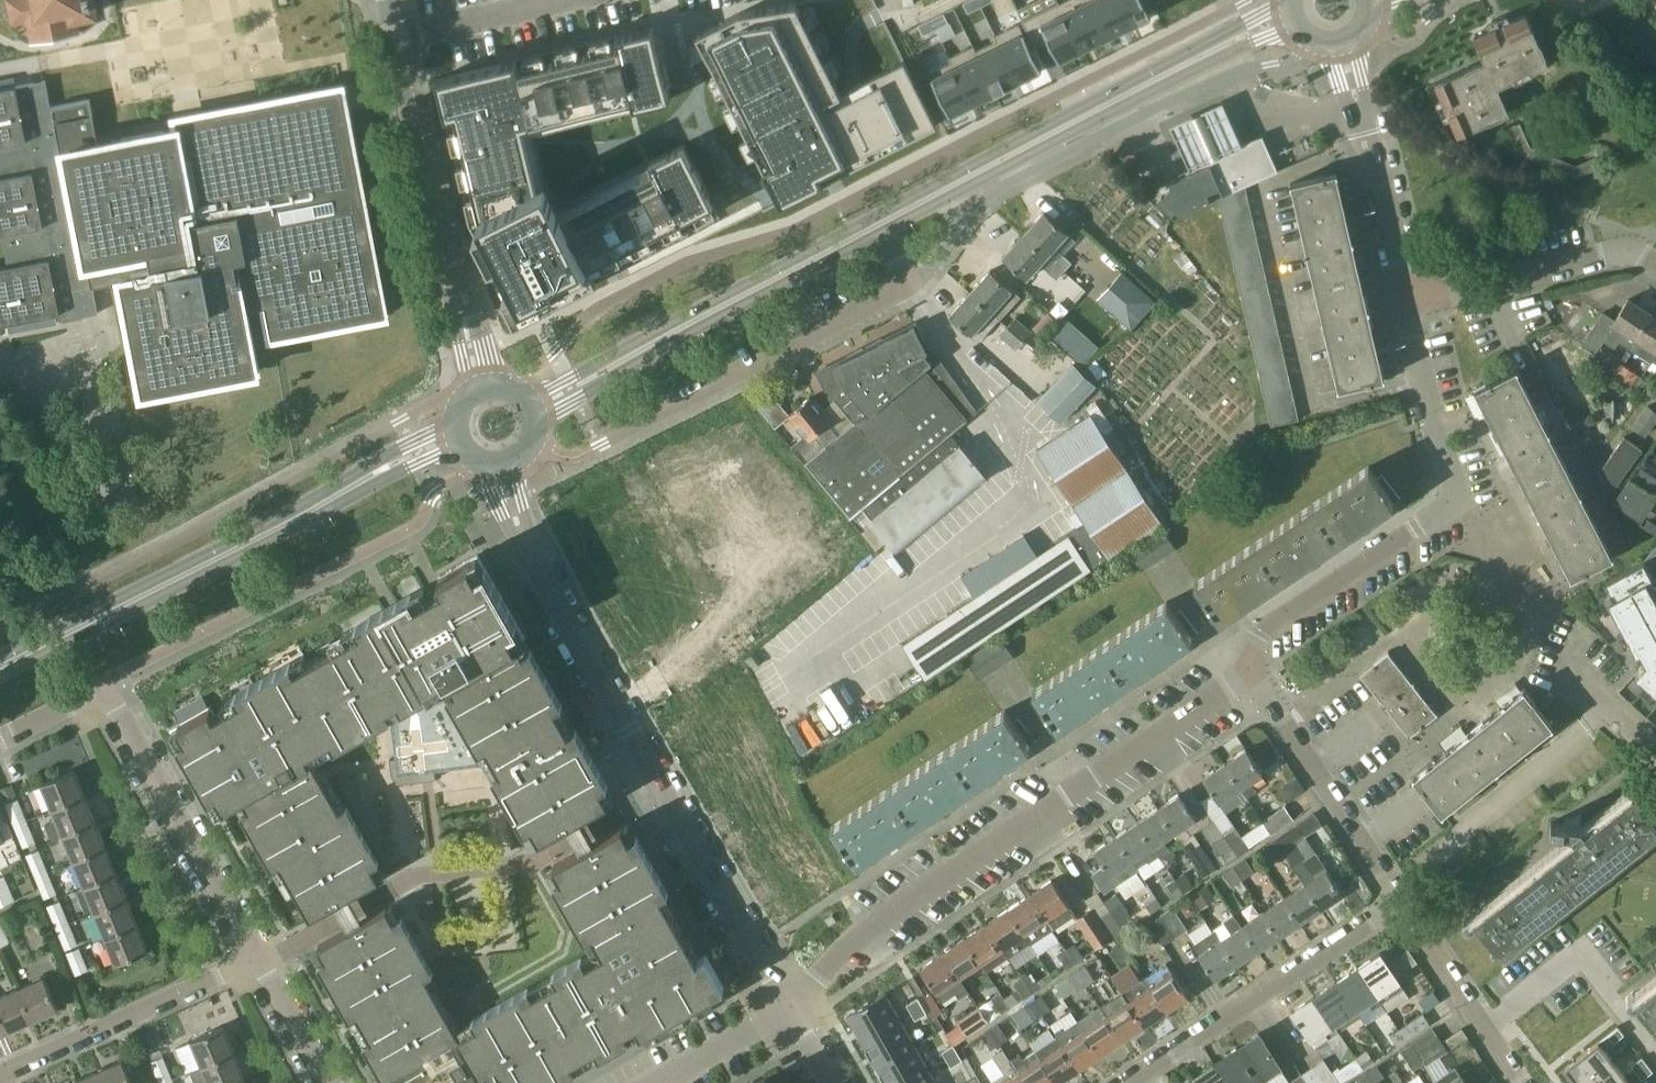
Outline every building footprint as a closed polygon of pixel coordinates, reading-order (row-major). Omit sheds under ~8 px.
[(15,19),(30,16),(35,42),(78,33),(75,18),(95,14),(93,0),(11,0),(15,19)] [(171,11),(233,0),(169,0),(171,11)] [(249,18),(281,12),(279,0),(246,0),(249,18)] [(437,79),(471,218),(487,250),(479,254),(514,324),(522,320),(597,283),(759,201),(763,212),(781,203),(936,125),(904,60),(874,0),(818,0),(796,3),(739,12),(697,34),(701,43),(687,50),(695,82),(669,88),(654,26),(616,35),(517,59),(437,79)] [(963,3),(968,13),(981,7),(978,0),(970,0),(963,3)] [(1059,3),(1083,50),(1105,39),(1086,0),(1065,0),(1059,3)] [(1105,39),(1127,28),(1114,0),(1086,0),(1105,39)] [(1127,28),(1151,16),(1143,0),(1114,0),(1127,28)] [(1059,3),(1022,21),(1035,47),(1048,40),(1059,62),(1083,50),(1059,3)] [(944,12),(931,19),(936,28),(949,22),(944,12)] [(1484,60),(1435,82),(1445,103),(1438,106),(1442,116),(1449,113),(1459,134),(1509,112),(1497,86),(1548,64),(1526,13),(1505,23),(1502,16),(1491,20),(1494,27),(1474,37),(1484,60)] [(931,19),(918,25),(923,35),(936,28),(931,19)] [(995,35),(994,35),(996,40),(997,40),(1018,82),(1042,70),(1018,23),(995,35)] [(976,50),(975,51),(996,93),(1018,82),(997,40),(996,40),(976,50)] [(949,57),(951,62),(952,61),(973,104),(996,93),(974,50),(976,49),(973,45),(949,57)] [(951,62),(927,74),(948,116),(973,104),(952,61),(951,62)] [(98,145),(90,99),(51,107),(46,80),(0,89),(0,233),(3,232),(10,266),(0,267),(0,324),(59,312),(60,320),(98,313),(93,288),(122,282),(143,394),(257,372),(245,309),(266,305),(272,337),(386,315),(364,201),(350,204),(333,114),(181,143),(178,130),(160,133),(98,145)] [(1222,95),(1170,118),(1189,160),(1241,137),(1222,95)] [(1522,154),(1565,170),(1576,174),(1604,164),(1600,154),(1576,165),(1530,146),(1519,122),(1509,127),(1522,154)] [(1278,170),(1262,135),(1214,156),(1230,192),(1244,186),(1278,170)] [(1180,213),(1218,197),(1230,192),(1214,156),(1189,167),(1191,171),(1169,180),(1171,185),(1161,194),(1180,213)] [(1290,183),(1338,388),(1385,377),(1337,172),(1290,183)] [(1244,186),(1230,192),(1218,197),(1221,210),(1248,203),(1244,186)] [(1248,203),(1221,210),(1224,222),(1251,216),(1248,203)] [(1047,255),(1055,247),(1068,233),(1044,211),(1024,234),(1047,255)] [(1251,216),(1224,222),(1227,235),(1254,229),(1251,216)] [(1254,229),(1227,235),(1230,248),(1257,241),(1254,229)] [(1003,256),(1027,278),(1047,255),(1024,234),(1003,256)] [(1257,241),(1230,248),(1233,260),(1259,254),(1257,241)] [(1055,263),(1064,270),(1071,262),(1063,254),(1055,263)] [(1259,254),(1233,260),(1236,273),(1262,267),(1259,254)] [(1064,270),(1055,263),(1048,270),(1048,271),(1057,278),(1064,270)] [(1262,267),(1236,273),(1239,286),(1265,280),(1262,267)] [(991,270),(970,293),(998,318),(999,319),(1007,310),(1020,296),(1012,289),(991,270)] [(1102,299),(1137,329),(1162,300),(1128,270),(1102,299)] [(1265,280),(1239,286),(1242,298),(1268,292),(1265,280)] [(1032,294),(1048,309),(1057,299),(1041,284),(1032,294)] [(1268,292),(1242,298),(1245,311),(1271,305),(1268,292)] [(970,334),(977,341),(998,318),(970,293),(949,315),(970,334)] [(1614,346),(1618,340),(1629,347),(1651,313),(1629,298),(1615,319),(1603,312),(1583,343),(1596,352),(1604,339),(1614,346)] [(1271,305),(1245,311),(1248,324),(1274,318),(1271,305)] [(1655,355),(1655,316),(1651,313),(1629,347),(1652,362),(1655,355)] [(1032,331),(1015,317),(1007,326),(1023,341),(1032,331)] [(1274,318),(1248,324),(1251,336),(1277,330),(1274,318)] [(1055,335),(1089,362),(1101,347),(1067,320),(1055,335)] [(924,347),(913,325),(819,371),(832,398),(836,395),(856,420),(836,437),(826,424),(830,421),(809,396),(789,413),(800,426),(796,429),(803,436),(792,446),(877,549),(886,541),(898,554),(988,477),(950,433),(977,410),(929,344),(924,347)] [(999,334),(1015,349),(1023,341),(1007,326),(999,334)] [(1277,330),(1251,336),(1253,349),(1280,343),(1277,330)] [(1280,343),(1253,349),(1256,362),(1283,356),(1280,343)] [(1283,356),(1256,362),(1259,375),(1286,368),(1283,356)] [(1060,422),(1096,385),(1072,362),(1037,400),(1060,422)] [(1623,379),(1623,378),(1629,368),(1620,362),(1613,373),(1623,379)] [(1286,368),(1259,375),(1262,387),(1289,381),(1286,368)] [(1474,391),(1506,454),(1570,578),(1613,556),(1517,369),(1474,391)] [(1289,381),(1262,387),(1265,400),(1292,394),(1289,381)] [(1292,394),(1265,400),(1268,413),(1295,406),(1292,394)] [(1648,405),(1633,425),(1646,434),(1655,420),(1655,411),(1648,405)] [(1295,406),(1268,413),(1271,425),(1298,419),(1295,406)] [(1086,524),(903,644),(925,677),(1109,557),(1162,522),(1115,450),(1091,414),(1037,450),(1086,524)] [(1617,484),(1642,448),(1624,435),(1599,471),(1617,484)] [(1221,621),(1393,504),(1368,466),(1195,583),(1221,621)] [(1615,500),(1633,512),(1648,490),(1630,477),(1615,500)] [(713,517),(664,562),(705,606),(753,561),(713,517)] [(1165,555),(1176,547),(1163,526),(1150,534),(1165,555)] [(1150,534),(1139,541),(1154,562),(1165,555),(1150,534)] [(1142,571),(1154,562),(1139,541),(1127,549),(1142,571)] [(1655,691),(1655,593),(1648,579),(1654,577),(1650,570),(1655,564),(1655,548),(1645,559),(1644,559),(1605,580),(1614,596),(1608,599),(1643,664),(1636,672),(1655,691)] [(391,717),(396,758),(390,759),(392,774),(397,783),(399,783),(398,782),(405,778),(404,774),(418,772),(420,781),(436,779),(435,770),(488,763),(494,760),(500,771),(493,776),(524,832),(532,827),(540,841),(607,802),(600,789),(608,784),(576,728),(569,733),(555,708),(563,704),(531,648),(523,652),(517,641),(525,637),(478,554),(438,577),(445,588),(443,589),(449,601),(438,607),(429,592),(418,599),(412,589),(355,624),(360,632),(295,668),(291,660),(234,693),(239,700),(215,713),(210,706),(171,728),(218,811),(242,797),(249,808),(241,813),(272,869),(280,864),(311,917),(379,878),(372,865),(379,861),(347,805),(340,809),(308,752),(331,738),(336,746),(390,715),(391,717)] [(1168,600),(1031,691),(1057,729),(1193,639),(1168,600)] [(1002,664),(1014,656),(1000,635),(989,643),(1002,664)] [(989,643),(977,650),(991,671),(1002,664),(989,643)] [(980,679),(991,671),(977,650),(966,658),(980,679)] [(1360,675),(1372,691),(1373,691),(1401,668),(1389,652),(1360,675)] [(1385,706),(1414,683),(1401,668),(1373,691),(1385,706)] [(1385,706),(1397,721),(1426,698),(1414,683),(1385,706)] [(1553,726),(1523,688),(1411,776),(1441,814),(1553,726)] [(1438,714),(1426,698),(1397,721),(1410,737),(1438,714)] [(856,864),(1030,747),(1005,708),(830,826),(856,864)] [(1262,773),(1246,749),(1225,764),(1240,787),(1247,797),(1256,791),(1250,781),(1262,773)] [(1203,778),(1219,801),(1240,787),(1225,764),(1203,778)] [(74,768),(42,781),(53,808),(85,794),(74,768)] [(0,788),(0,792),(14,824),(26,818),(12,783),(0,788)] [(1181,795),(1180,794),(1158,809),(1174,832),(1204,876),(1217,868),(1194,832),(1212,819),(1192,788),(1181,795)] [(1474,918),(1502,954),(1558,910),(1655,834),(1655,819),(1637,793),(1635,791),(1585,831),(1581,826),(1581,825),(1582,813),(1581,813),(1580,821),(1565,819),(1565,823),(1551,822),(1550,831),(1571,834),(1575,838),(1474,918)] [(85,794),(53,808),(63,833),(96,820),(85,794)] [(1262,820),(1271,834),(1294,818),(1285,805),(1262,820)] [(1174,832),(1158,809),(1137,823),(1153,846),(1160,856),(1160,857),(1170,850),(1163,839),(1174,832)] [(36,841),(26,818),(14,824),(23,846),(36,841)] [(96,820),(63,833),(74,859),(106,846),(96,820)] [(1284,851),(1305,883),(1304,884),(1320,908),(1342,893),(1326,869),(1305,837),(1306,836),(1297,822),(1275,837),(1284,851)] [(1153,846),(1137,823),(1116,837),(1131,860),(1138,870),(1139,870),(1137,867),(1147,861),(1148,862),(1159,855),(1160,856),(1153,846)] [(1244,837),(1235,824),(1223,833),(1238,855),(1250,847),(1249,846),(1259,841),(1253,830),(1244,837)] [(622,826),(553,865),(561,878),(553,883),(585,939),(593,934),(603,953),(586,963),(582,955),(552,972),(557,979),(532,993),(528,986),(472,1017),(477,1025),(459,1034),(426,975),(433,971),(402,915),(394,920),(387,906),(318,945),(326,959),(318,963),(350,1018),(357,1014),(371,1039),(364,1043),(386,1082),(551,1082),(576,1069),(571,1062),(636,1025),(641,1035),(655,1027),(659,1034),(715,1003),(710,995),(724,988),(706,955),(698,960),(662,895),(669,891),(637,835),(629,839),(622,826)] [(1211,840),(1226,864),(1238,855),(1223,833),(1211,840)] [(1091,874),(1104,892),(1138,870),(1131,860),(1116,837),(1094,851),(1104,866),(1091,874)] [(1284,851),(1275,837),(1265,844),(1274,858),(1284,851)] [(106,846),(74,859),(84,885),(117,871),(106,846)] [(26,854),(34,875),(48,870),(39,848),(26,854)] [(1254,872),(1245,858),(1233,866),(1242,880),(1254,872)] [(1224,872),(1232,886),(1242,880),(1233,866),(1224,872)] [(57,892),(48,870),(34,875),(44,898),(57,892)] [(127,897),(117,871),(84,885),(95,910),(127,897)] [(1186,872),(1175,879),(1184,892),(1194,885),(1186,872)] [(0,876),(0,893),(5,904),(15,899),(4,875),(0,876)] [(1068,902),(1052,879),(1030,894),(1054,929),(1075,914),(1068,902)] [(1175,879),(1165,886),(1173,898),(1174,899),(1184,892),(1175,879)] [(1304,884),(1283,898),(1299,922),(1320,908),(1304,884)] [(1030,894),(1008,908),(1032,943),(1054,929),(1030,894)] [(1117,894),(1104,903),(1109,909),(1109,910),(1110,910),(1125,931),(1137,923),(1117,894)] [(138,923),(127,897),(95,910),(105,936),(138,923)] [(1299,922),(1283,898),(1262,912),(1278,936),(1299,922)] [(60,900),(47,905),(56,926),(69,921),(60,900)] [(1188,929),(1172,905),(1160,914),(1175,937),(1188,929)] [(1095,948),(1111,937),(1098,916),(1093,907),(1076,918),(1095,948)] [(1008,908),(987,923),(1009,956),(1030,942),(1031,944),(1032,943),(1008,908)] [(1110,910),(1109,910),(1109,909),(1098,916),(1111,937),(1113,940),(1125,931),(1110,910)] [(1262,912),(1241,925),(1240,926),(1256,950),(1278,936),(1262,912)] [(1164,945),(1175,937),(1160,914),(1148,922),(1164,945)] [(1224,922),(1213,929),(1220,939),(1219,940),(1235,964),(1256,950),(1240,926),(1241,925),(1234,914),(1223,921),(1224,922)] [(0,919),(0,945),(10,941),(0,919)] [(66,949),(78,944),(69,921),(56,926),(66,949)] [(116,962),(148,949),(138,923),(105,936),(116,962)] [(987,923),(965,937),(980,962),(979,962),(986,972),(988,971),(1009,956),(987,923)] [(1213,930),(1192,944),(1198,954),(1197,954),(1214,978),(1235,964),(1219,940),(1213,930)] [(1129,935),(1120,941),(1130,956),(1139,950),(1129,935)] [(965,937),(943,952),(959,976),(979,962),(980,962),(965,937)] [(1111,947),(1121,961),(1130,956),(1120,941),(1111,947)] [(1085,957),(1075,942),(1067,948),(1077,962),(1085,957)] [(66,952),(76,974),(89,969),(79,947),(66,952)] [(1057,954),(1067,969),(1077,962),(1067,948),(1057,954)] [(943,952),(921,967),(937,991),(943,1001),(956,993),(959,997),(968,991),(959,976),(943,952)] [(1380,952),(1358,966),(1376,995),(1377,995),(1382,1002),(1393,995),(1404,988),(1399,980),(1380,952)] [(1171,971),(1166,963),(1144,977),(1166,1009),(1188,995),(1171,971)] [(1086,964),(1077,970),(1087,985),(1096,979),(1086,964)] [(1337,980),(1355,1009),(1367,1001),(1372,1008),(1381,1002),(1377,995),(1376,995),(1358,966),(1337,980)] [(1068,976),(1078,991),(1087,985),(1077,970),(1068,976)] [(1042,986),(1031,971),(1023,977),(1033,992),(1042,986)] [(58,1007),(44,976),(18,988),(32,1019),(58,1007)] [(1014,983),(1024,998),(1033,992),(1023,977),(1014,983)] [(1144,977),(1122,991),(1144,1024),(1166,1009),(1144,977)] [(1337,980),(1314,995),(1333,1024),(1333,1023),(1338,1030),(1351,1022),(1360,1016),(1355,1009),(1337,980)] [(1636,997),(1655,1022),(1655,981),(1636,997)] [(18,988),(0,996),(0,1015),(7,1030),(32,1019),(18,988)] [(1122,991),(1100,1005),(1122,1038),(1144,1024),(1122,991)] [(1440,991),(1424,998),(1429,1009),(1445,1001),(1440,991)] [(1004,997),(1003,998),(1010,1008),(1019,1002),(1012,992),(1005,997),(1004,997)] [(885,993),(847,1015),(862,1041),(900,1019),(885,993)] [(1000,993),(980,1006),(990,1021),(995,1018),(998,1016),(1010,1008),(1003,998),(1000,993)] [(1052,1008),(1042,993),(1033,999),(1043,1014),(1052,1008)] [(1314,995),(1292,1010),(1311,1038),(1316,1045),(1328,1037),(1338,1030),(1333,1023),(1333,1024),(1314,995)] [(918,998),(907,1004),(911,1012),(923,1006),(918,998)] [(1033,1018),(1034,1020),(1043,1014),(1033,999),(1011,1014),(1020,1027),(1033,1018)] [(1122,1038),(1100,1005),(1078,1019),(1101,1053),(1122,1038)] [(923,1006),(911,1012),(915,1020),(927,1013),(923,1006)] [(980,1006),(956,1022),(960,1028),(966,1037),(990,1021),(980,1006)] [(1403,1028),(1409,1038),(1431,1024),(1423,1012),(1402,1027),(1403,1028)] [(900,1019),(862,1041),(876,1066),(914,1044),(900,1019)] [(1078,1019),(1056,1033),(1058,1035),(1079,1067),(1101,1053),(1078,1019)] [(998,1023),(990,1029),(1000,1043),(1008,1037),(998,1023)] [(192,1039),(183,1043),(193,1069),(203,1065),(202,1064),(235,1051),(224,1025),(191,1038),(192,1039)] [(1618,1026),(1607,1034),(1614,1043),(1624,1034),(1618,1026)] [(1409,1038),(1403,1028),(1402,1027),(1390,1035),(1397,1046),(1409,1038)] [(1412,1042),(1419,1053),(1419,1054),(1441,1039),(1434,1028),(1412,1042)] [(981,1034),(991,1049),(1000,1043),(990,1029),(981,1034)] [(1238,1050),(1259,1081),(1258,1082),(1259,1082),(1269,1082),(1265,1077),(1266,1077),(1282,1066),(1259,1031),(1245,1041),(1247,1044),(1238,1050)] [(1058,1035),(1036,1050),(1057,1082),(1079,1067),(1058,1035)] [(1565,1067),(1577,1082),(1585,1082),(1614,1060),(1598,1041),(1565,1067)] [(1424,1062),(1419,1054),(1419,1053),(1412,1042),(1400,1050),(1413,1070),(1424,1062)] [(159,1043),(146,1048),(160,1082),(172,1077),(159,1043)] [(876,1066),(886,1082),(905,1082),(929,1069),(914,1044),(876,1066)] [(953,1045),(942,1052),(947,1059),(958,1052),(954,1045),(953,1045)] [(1228,1082),(1256,1082),(1259,1081),(1238,1050),(1236,1047),(1223,1055),(1226,1059),(1217,1065),(1216,1065),(1228,1082)] [(1010,1058),(1009,1059),(1003,1049),(993,1056),(1003,1073),(992,1080),(994,1082),(1026,1082),(1010,1058)] [(1057,1082),(1036,1050),(1023,1057),(1020,1052),(1010,1058),(1026,1082),(1055,1082),(1057,1082)] [(1364,1069),(1375,1061),(1368,1050),(1356,1057),(1364,1069)] [(245,1077),(235,1051),(202,1064),(203,1065),(210,1082),(230,1082),(245,1077)] [(958,1052),(947,1059),(951,1067),(958,1063),(963,1060),(958,1052)] [(1642,1057),(1632,1065),(1637,1072),(1648,1064),(1642,1057)] [(1302,1073),(1308,1082),(1340,1082),(1324,1058),(1302,1073)] [(121,1059),(95,1070),(101,1082),(132,1082),(121,1059)] [(1585,1082),(1623,1082),(1628,1079),(1614,1060),(1585,1082)] [(1194,1080),(1196,1082),(1228,1082),(1216,1065),(1217,1065),(1214,1061),(1201,1069),(1204,1074),(1194,1080)] [(1648,1064),(1637,1072),(1643,1079),(1653,1071),(1649,1066),(1648,1064)] [(1378,1065),(1366,1073),(1373,1082),(1375,1082),(1385,1076),(1378,1065)] [(1433,1082),(1434,1082),(1466,1082),(1461,1074),(1456,1067),(1445,1073),(1434,1081),(1433,1082)] [(905,1082),(937,1082),(929,1069),(905,1082)] [(70,1082),(71,1082),(101,1082),(95,1070),(70,1082)] [(1291,1082),(1308,1082),(1302,1073),(1290,1081),(1291,1082)] [(1358,1082),(1373,1082),(1366,1073),(1356,1080),(1358,1082)]
